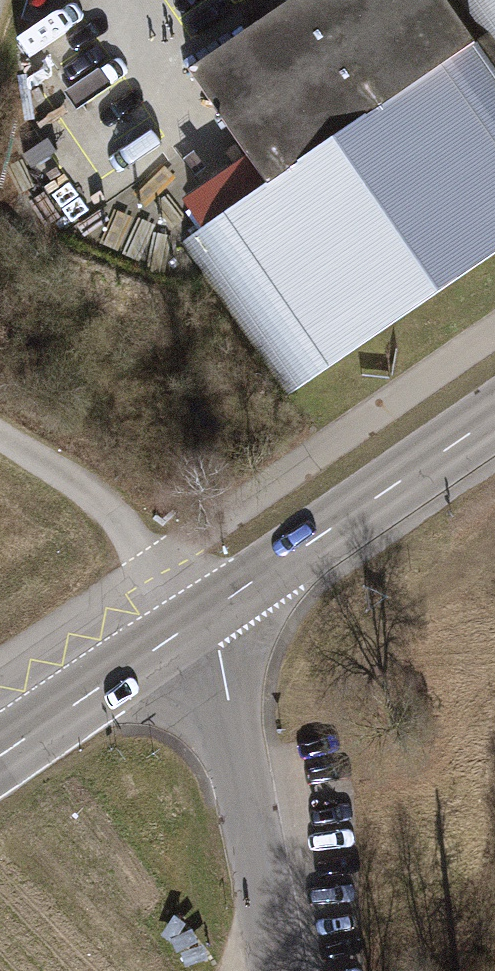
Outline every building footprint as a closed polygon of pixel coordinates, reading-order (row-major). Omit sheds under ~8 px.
[(252,25),(192,70),(270,186),(184,242),(290,397),(494,256),(494,0),(290,0),(252,25)]
